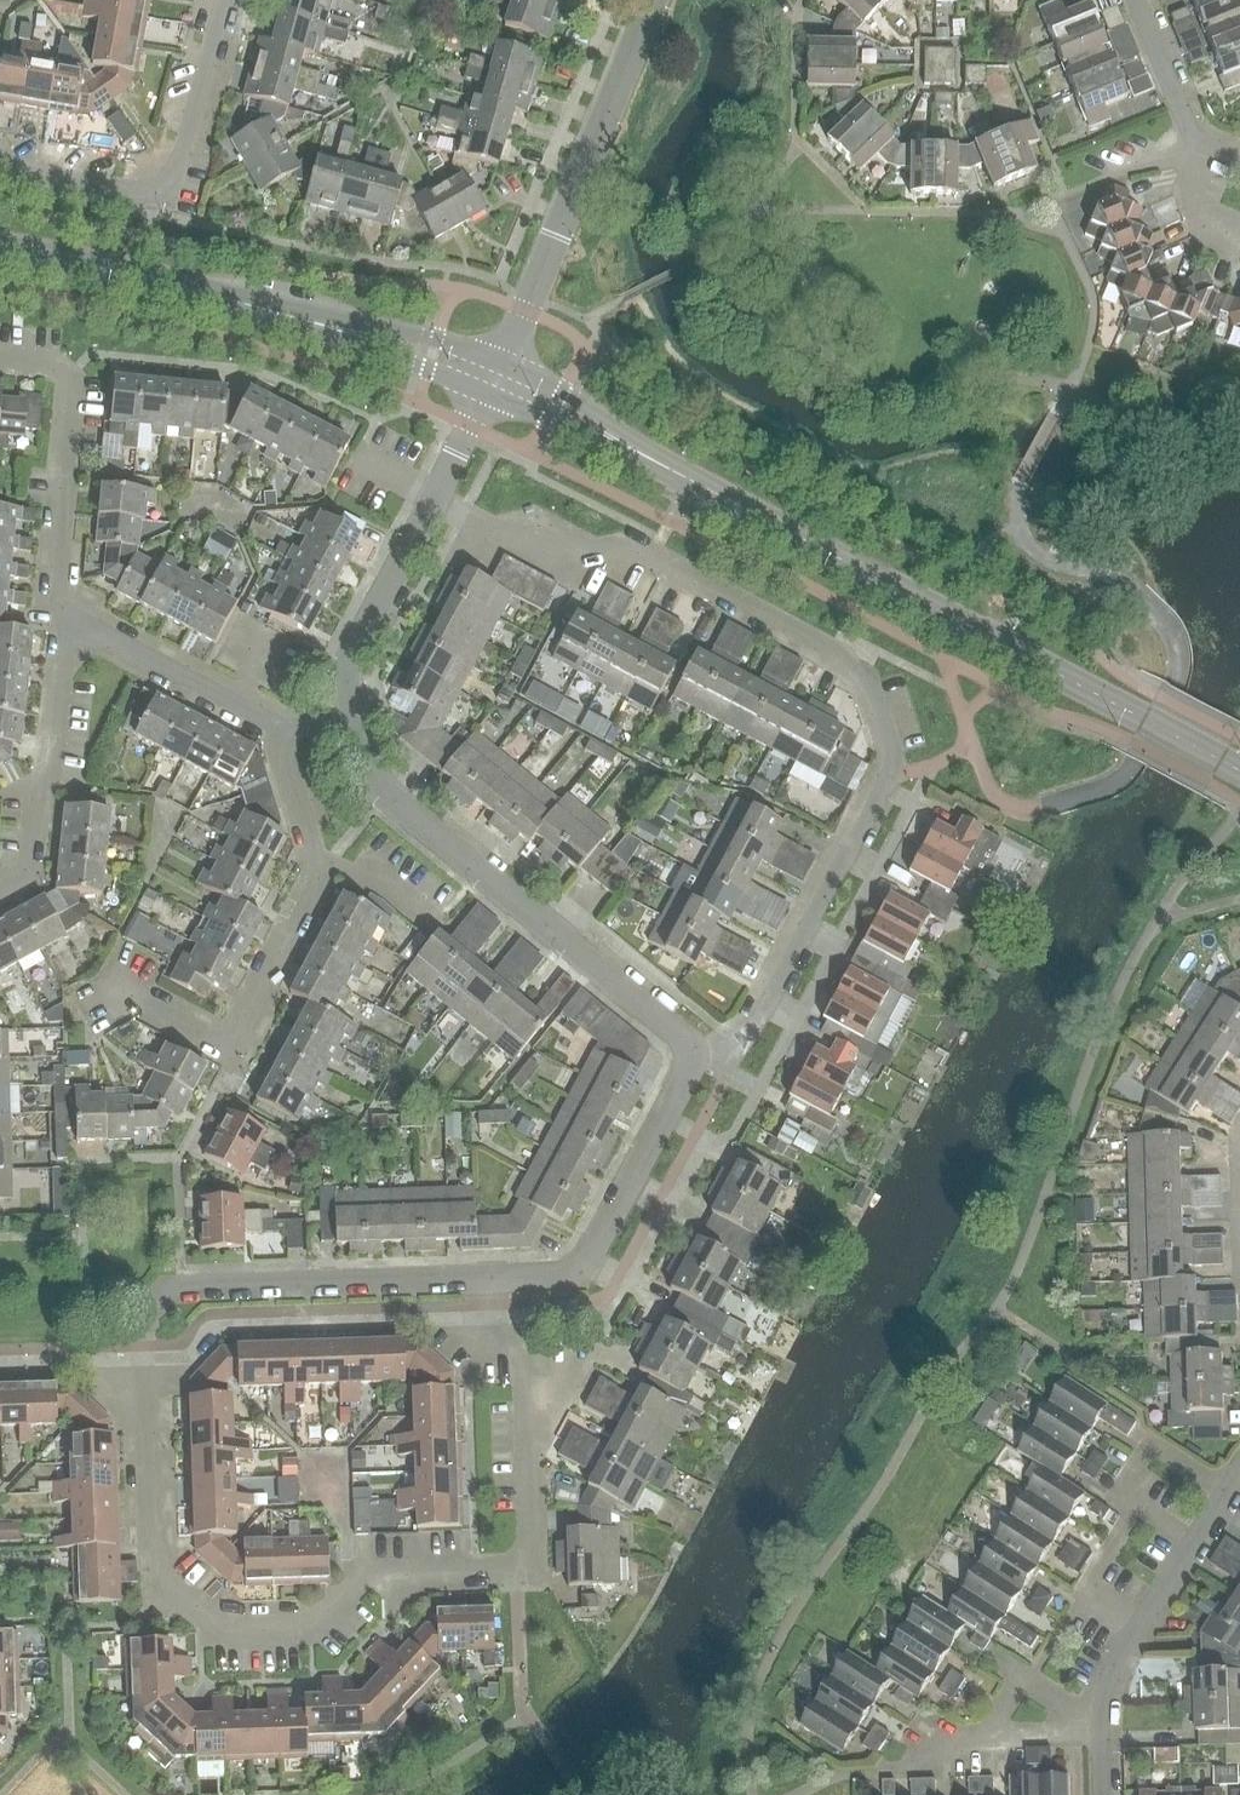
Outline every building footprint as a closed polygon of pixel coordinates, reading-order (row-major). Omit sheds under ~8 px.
[(103,1),(100,0),(85,0),(84,8),(145,18),(149,0),(103,0),(103,1)] [(281,15),(347,34),(350,22),(327,16),(332,0),(285,0),(281,15)] [(522,0),(488,0),(488,1),(511,9),(505,26),(548,41),(557,12),(522,0)] [(557,12),(562,0),(522,0),(557,12)] [(869,0),(837,0),(846,9),(836,19),(834,24),(854,32),(878,9),(869,0)] [(878,9),(888,0),(869,0),(878,9)] [(1201,26),(1223,17),(1227,26),(1239,21),(1239,0),(1206,0),(1193,5),(1201,26)] [(1053,44),(1097,26),(1088,5),(1065,14),(1059,1),(1039,9),(1053,44)] [(1100,13),(1104,23),(1121,16),(1116,6),(1100,13)] [(145,18),(84,8),(82,18),(100,21),(97,38),(141,46),(145,18)] [(1174,25),(1191,18),(1187,8),(1170,15),(1174,25)] [(391,12),(387,27),(415,35),(420,19),(420,17),(392,9),(391,12)] [(281,15),(273,42),(273,43),(302,52),(316,56),(321,38),(344,45),(347,34),(281,15)] [(1121,16),(1104,23),(1108,33),(1124,26),(1121,16)] [(1213,55),(1239,44),(1239,21),(1227,26),(1223,17),(1201,26),(1202,27),(1204,26),(1207,33),(1205,34),(1213,55)] [(854,32),(834,24),(832,28),(832,42),(806,42),(806,65),(854,66),(854,32)] [(22,25),(19,41),(30,43),(33,27),(22,25)] [(1087,65),(1109,56),(1097,26),(1053,44),(1062,64),(1084,55),(1087,65)] [(948,29),(936,29),(936,39),(948,39),(948,29)] [(141,46),(97,38),(92,65),(105,68),(104,72),(95,79),(110,100),(128,88),(131,72),(136,73),(141,46)] [(259,38),(251,67),(318,86),(321,75),(298,68),(302,52),(273,43),(273,42),(259,38)] [(0,61),(0,102),(21,106),(32,44),(22,42),(19,60),(1,57),(0,61)] [(32,44),(21,106),(48,110),(56,66),(39,63),(42,46),(32,44)] [(1223,90),(1224,92),(1239,86),(1239,44),(1213,55),(1222,76),(1218,78),(1223,90)] [(470,56),(467,67),(534,85),(542,57),(498,45),(494,62),(470,56)] [(1190,65),(1207,58),(1203,48),(1186,55),(1190,65)] [(924,67),(934,67),(934,49),(924,49),(924,67)] [(934,49),(934,67),(944,67),(944,49),(934,49)] [(955,67),(955,49),(944,49),(944,67),(955,67)] [(1118,76),(1109,56),(1087,65),(1084,55),(1062,64),(1074,94),(1118,76)] [(1120,64),(1124,73),(1141,66),(1137,57),(1120,64)] [(854,66),(806,65),(806,88),(832,88),(832,102),(833,107),(854,99),(854,66)] [(92,113),(101,107),(110,100),(95,79),(94,79),(89,72),(56,66),(48,110),(76,115),(76,111),(92,113)] [(1141,66),(1124,73),(1128,83),(1145,76),(1141,66)] [(251,67),(243,96),(262,101),(286,108),(287,108),(291,91),(315,97),(318,86),(251,67)] [(487,85),(483,101),(512,110),(526,114),(534,85),(467,67),(464,78),(487,85)] [(934,84),(934,67),(924,67),(923,84),(934,84)] [(934,67),(934,84),(944,85),(944,67),(934,67)] [(955,67),(944,67),(944,85),(955,85),(955,67)] [(964,67),(964,85),(975,85),(975,67),(964,67)] [(975,67),(975,85),(985,85),(985,67),(975,67)] [(321,75),(318,86),(335,90),(338,78),(321,73),(321,75)] [(1127,97),(1118,76),(1074,94),(1088,129),(1108,120),(1103,107),(1127,97)] [(318,86),(315,97),(336,103),(339,91),(335,90),(318,86)] [(952,94),(934,94),(933,105),(952,105),(952,94)] [(441,108),(438,119),(505,137),(512,110),(483,101),(469,97),(464,114),(441,108)] [(854,99),(833,107),(835,111),(845,121),(826,139),(843,156),(877,123),(854,99)] [(263,122),(231,140),(245,166),(284,144),(273,125),(273,124),(283,118),(286,108),(262,101),(259,114),(263,122)] [(283,118),(286,122),(302,121),(304,113),(287,108),(286,108),(283,118)] [(435,121),(424,118),(421,126),(433,129),(435,121)] [(453,154),(454,154),(478,161),(497,166),(505,137),(438,119),(435,130),(458,137),(453,154)] [(1030,121),(996,135),(1014,179),(1035,171),(1025,147),(1039,141),(1030,121)] [(877,123),(843,156),(858,172),(877,155),(887,165),(891,166),(900,146),(877,123)] [(1014,179),(996,135),(967,147),(974,167),(982,164),(992,188),(1014,179)] [(304,203),(333,211),(345,168),(352,145),(340,141),(334,165),(316,160),(316,161),(309,184),(304,203)] [(296,164),(284,144),(245,166),(260,191),(292,173),(296,180),(309,184),(316,161),(307,158),(296,164)] [(900,146),(891,166),(896,168),(910,169),(909,194),(932,195),(933,147),(900,146)] [(974,167),(967,147),(933,147),(932,195),(955,195),(956,169),(970,169),(974,167)] [(333,211),(361,219),(379,152),(368,149),(362,172),(345,168),(333,211)] [(390,227),(395,207),(401,184),(401,183),(384,178),(390,155),(379,152),(361,219),(390,227)] [(457,174),(437,185),(459,225),(485,210),(467,178),(475,173),(478,161),(454,154),(451,164),(457,174)] [(427,163),(433,172),(443,166),(437,157),(427,163)] [(401,184),(395,207),(408,211),(415,206),(433,240),(459,225),(437,185),(416,197),(410,187),(401,184)] [(1123,224),(1130,206),(1124,203),(1128,194),(1113,187),(1100,193),(1104,203),(1096,206),(1089,224),(1106,231),(1123,224)] [(1112,264),(1116,255),(1133,248),(1140,230),(1134,227),(1141,211),(1130,206),(1123,224),(1106,231),(1099,248),(1097,253),(1099,258),(1112,264)] [(1147,265),(1164,258),(1160,250),(1151,254),(1144,251),(1147,245),(1164,237),(1158,225),(1143,231),(1140,230),(1133,248),(1116,255),(1112,264),(1109,272),(1110,272),(1106,280),(1108,285),(1121,290),(1126,279),(1144,271),(1147,265)] [(1121,290),(1121,291),(1119,295),(1127,313),(1128,318),(1137,320),(1150,289),(1168,281),(1164,271),(1147,278),(1144,271),(1126,279),(1121,290)] [(1225,297),(1217,294),(1212,292),(1205,274),(1188,281),(1192,291),(1174,299),(1159,335),(1173,329),(1174,333),(1192,326),(1198,312),(1207,316),(1216,320),(1219,312),(1225,297)] [(1150,289),(1137,320),(1150,323),(1147,333),(1157,336),(1159,335),(1174,299),(1192,291),(1188,281),(1171,288),(1168,281),(1150,289)] [(1226,296),(1225,297),(1219,312),(1228,315),(1233,328),(1239,325),(1239,302),(1226,296)] [(136,450),(138,434),(139,426),(138,426),(143,381),(114,378),(109,437),(123,438),(122,449),(136,450)] [(138,426),(139,426),(152,427),(152,435),(165,437),(166,428),(170,384),(143,381),(138,426)] [(166,428),(180,430),(179,438),(193,439),(194,431),(193,431),(198,387),(170,384),(166,428)] [(193,431),(194,431),(222,434),(223,425),(222,425),(224,406),(241,408),(248,394),(247,394),(226,392),(226,389),(198,387),(193,431)] [(222,425),(223,425),(254,442),(275,403),(250,389),(247,394),(248,394),(241,408),(224,406),(222,425)] [(7,450),(8,435),(24,436),(25,429),(39,431),(42,397),(19,394),(18,401),(1,399),(0,399),(0,450),(7,450)] [(275,403),(254,442),(267,449),(263,456),(265,457),(274,462),(275,463),(279,455),(300,416),(275,403)] [(279,455),(291,462),(288,469),(300,476),(304,468),(303,468),(324,428),(300,416),(279,455)] [(303,468),(304,468),(316,475),(312,482),(324,489),(349,442),(324,428),(303,468)] [(265,457),(261,464),(270,469),(274,462),(265,457)] [(98,473),(98,474),(123,476),(123,475),(124,461),(100,459),(98,473)] [(174,481),(174,482),(189,483),(189,482),(190,472),(175,471),(174,481)] [(140,519),(140,520),(143,520),(145,505),(153,506),(155,492),(102,486),(99,515),(140,519)] [(275,494),(264,495),(265,506),(276,505),(275,494)] [(13,538),(14,522),(34,524),(35,512),(0,508),(0,536),(13,538)] [(334,509),(328,518),(339,524),(344,514),(334,509)] [(299,536),(306,540),(307,539),(346,560),(359,535),(339,524),(328,518),(320,514),(313,527),(305,523),(299,536)] [(140,519),(99,515),(96,543),(107,544),(104,575),(117,567),(120,545),(137,547),(140,520),(140,519)] [(260,516),(256,523),(264,528),(268,520),(260,516)] [(215,529),(206,546),(224,556),(234,539),(215,529)] [(0,536),(0,564),(10,565),(11,551),(31,553),(32,541),(13,538),(0,536)] [(307,539),(306,540),(300,552),(293,548),(286,560),(293,564),(294,564),(333,585),(346,560),(307,539)] [(281,542),(276,552),(286,557),(291,547),(281,542)] [(117,567),(104,575),(120,584),(116,591),(140,604),(160,568),(159,568),(136,555),(137,547),(120,545),(117,567)] [(503,556),(502,558),(496,569),(523,584),(530,570),(503,556)] [(160,568),(140,604),(165,617),(186,578),(174,571),(178,564),(165,557),(159,568),(160,568)] [(0,564),(0,592),(7,593),(8,578),(28,580),(29,568),(10,566),(10,565),(0,564)] [(294,564),(293,564),(287,576),(279,572),(273,585),(280,589),(281,588),(320,609),(333,585),(294,564)] [(515,598),(523,584),(496,569),(489,582),(466,570),(460,581),(451,577),(444,590),(498,619),(511,595),(515,598)] [(530,570),(523,584),(515,598),(529,605),(543,577),(530,570)] [(186,578),(165,617),(190,630),(211,591),(210,591),(198,584),(202,577),(190,571),(186,578)] [(543,577),(529,605),(542,612),(557,584),(543,577)] [(211,591),(190,630),(215,644),(236,604),(222,597),(226,590),(214,583),(210,591),(211,591)] [(620,591),(607,584),(588,619),(576,613),(552,658),(577,671),(620,591)] [(281,588),(280,589),(274,601),(266,597),(260,609),(307,634),(320,609),(281,588)] [(498,619),(444,590),(436,604),(445,609),(440,619),(485,643),(498,619)] [(620,591),(577,671),(601,685),(625,640),(615,634),(634,598),(620,591)] [(0,592),(0,621),(4,621),(5,606),(25,608),(26,595),(7,593),(0,592)] [(240,612),(240,613),(251,619),(252,618),(256,611),(245,605),(240,612)] [(625,640),(601,685),(626,698),(669,617),(655,610),(636,645),(625,640)] [(669,617),(626,698),(651,711),(675,666),(663,660),(682,624),(669,617)] [(485,643),(440,619),(434,630),(425,625),(418,639),(472,668),(485,643)] [(697,710),(740,629),(727,622),(708,658),(696,651),(672,696),(697,710)] [(0,628),(0,657),(29,660),(32,632),(0,628)] [(740,629),(697,710),(722,723),(746,678),(735,672),(754,637),(740,629)] [(472,668),(418,639),(410,653),(419,657),(413,668),(459,692),(472,668)] [(524,647),(517,660),(528,666),(535,653),(524,647)] [(746,678),(722,723),(746,736),(789,655),(775,648),(757,684),(746,678)] [(789,655),(746,736),(770,749),(794,704),(783,698),(802,663),(789,655)] [(26,688),(29,660),(0,657),(0,685),(26,688)] [(510,674),(518,678),(520,680),(528,666),(517,660),(510,674)] [(391,688),(418,703),(411,716),(438,730),(459,692),(413,668),(408,679),(399,674),(391,688)] [(559,713),(566,697),(535,684),(529,700),(559,713)] [(23,715),(26,688),(0,685),(0,713),(23,715)] [(515,691),(513,690),(504,685),(496,699),(507,704),(515,691)] [(160,749),(181,710),(143,689),(129,715),(142,722),(135,735),(135,736),(160,749)] [(794,704),(770,749),(795,762),(823,708),(810,701),(805,710),(794,704)] [(856,738),(846,733),(843,731),(844,730),(832,724),(837,715),(823,708),(795,762),(826,779),(833,782),(847,755),(856,738)] [(160,749),(184,762),(205,723),(181,710),(160,749)] [(535,723),(548,731),(554,720),(540,712),(535,723)] [(9,758),(11,742),(20,744),(23,715),(0,713),(0,751),(9,758)] [(408,722),(392,713),(399,738),(408,722)] [(129,715),(122,728),(135,735),(142,722),(129,715)] [(418,753),(438,730),(411,716),(408,722),(399,738),(418,753)] [(554,720),(548,731),(562,738),(568,727),(554,720)] [(184,762),(208,775),(229,736),(205,723),(184,762)] [(438,730),(418,753),(430,763),(450,739),(438,730)] [(450,739),(430,763),(452,781),(445,788),(457,798),(496,751),(474,733),(461,749),(450,739)] [(234,787),(239,777),(240,777),(264,770),(260,757),(253,753),(255,749),(229,736),(208,775),(234,789),(234,787)] [(584,750),(598,757),(604,746),(590,739),(584,750)] [(604,746),(598,757),(611,764),(617,754),(604,746)] [(9,758),(0,751),(0,763),(9,758)] [(496,751),(457,798),(469,808),(476,800),(485,808),(518,768),(496,751)] [(861,763),(857,761),(847,755),(833,782),(846,790),(861,763)] [(518,768),(485,808),(495,816),(488,823),(500,833),(539,786),(518,768)] [(234,787),(240,790),(240,792),(268,783),(264,770),(240,777),(239,777),(234,787)] [(755,777),(749,788),(762,796),(768,785),(755,777)] [(826,779),(819,792),(839,802),(846,790),(833,782),(826,779)] [(163,782),(157,794),(165,798),(171,786),(163,782)] [(240,792),(244,805),(272,797),(268,783),(240,792)] [(539,786),(500,833),(512,843),(518,835),(528,843),(535,836),(534,835),(560,803),(539,786)] [(779,792),(773,802),(784,807),(786,802),(785,795),(779,792)] [(65,807),(62,835),(107,840),(110,811),(104,810),(105,798),(72,795),(71,807),(65,807)] [(534,835),(535,836),(544,843),(537,850),(549,860),(588,813),(566,795),(560,803),(534,835)] [(244,814),(252,818),(276,810),(272,797),(244,805),(246,812),(245,814),(244,814)] [(661,797),(652,814),(664,821),(674,804),(661,797)] [(736,799),(723,824),(787,859),(794,845),(775,835),(781,823),(736,799)] [(252,818),(276,831),(280,823),(276,810),(252,818)] [(276,831),(252,818),(244,814),(245,814),(243,813),(236,827),(218,817),(212,829),(230,839),(230,838),(270,860),(283,835),(276,831)] [(579,869),(581,870),(591,878),(610,854),(599,845),(610,831),(588,813),(549,860),(561,870),(568,862),(578,870),(579,869)] [(641,815),(634,827),(646,835),(654,822),(641,815)] [(960,818),(953,832),(935,822),(922,847),(962,868),(981,878),(1001,841),(982,830),(960,818)] [(787,859),(723,824),(710,848),(754,873),(760,862),(780,872),(787,859)] [(62,835),(59,862),(104,867),(107,840),(62,835)] [(210,859),(217,863),(257,884),(270,860),(230,838),(230,839),(223,851),(216,847),(210,859)] [(950,910),(957,897),(949,893),(962,868),(922,847),(908,872),(930,883),(923,896),(950,910)] [(754,873),(710,848),(696,873),(761,908),(768,894),(749,884),(754,873)] [(610,854),(591,878),(602,887),(622,864),(610,854)] [(76,926),(84,920),(90,906),(78,904),(79,893),(101,895),(104,867),(59,862),(56,891),(76,926)] [(197,884),(223,898),(223,897),(244,908),(244,907),(257,884),(217,863),(211,875),(203,872),(197,884)] [(602,887),(611,895),(614,897),(634,873),(622,864),(602,887)] [(696,873),(684,896),(683,897),(720,917),(719,917),(728,922),(734,911),(754,921),(761,908),(696,873)] [(146,889),(139,904),(150,910),(158,895),(147,889),(146,889)] [(18,912),(40,951),(65,937),(64,935),(76,926),(56,891),(18,912)] [(683,897),(684,896),(675,892),(661,917),(726,951),(733,938),(714,927),(719,917),(720,917),(683,897)] [(917,908),(889,893),(876,918),(915,940),(928,915),(943,923),(950,910),(923,896),(917,908)] [(343,895),(329,920),(369,940),(376,928),(383,932),(390,920),(343,895)] [(250,943),(263,918),(244,907),(244,908),(223,897),(223,898),(217,910),(209,906),(203,918),(210,922),(211,922),(250,943)] [(0,922),(0,935),(16,964),(40,951),(18,912),(0,922)] [(726,951),(661,917),(648,942),(693,966),(699,954),(719,965),(726,951)] [(903,963),(915,940),(876,918),(862,943),(884,955),(877,967),(904,982),(905,980),(912,968),(903,963)] [(329,920),(316,944),(356,965),(363,953),(370,956),(376,944),(369,940),(329,920)] [(190,943),(197,946),(237,967),(250,943),(211,922),(210,922),(204,934),(197,930),(190,943)] [(447,941),(437,933),(405,972),(427,990),(473,933),(461,924),(447,941)] [(108,932),(101,946),(107,949),(108,950),(115,935),(108,932)] [(473,933),(427,990),(448,1007),(481,968),(471,960),(485,943),(473,933)] [(16,964),(0,935),(0,973),(16,964)] [(855,956),(877,967),(884,955),(862,943),(859,949),(855,956)] [(316,944),(303,969),(343,990),(343,989),(350,977),(357,981),(363,969),(356,965),(316,944)] [(1204,955),(1217,978),(1233,968),(1221,945),(1204,955)] [(170,980),(204,999),(211,986),(224,993),(237,967),(197,946),(191,959),(184,955),(170,980)] [(877,967),(855,956),(852,962),(849,968),(870,980),(877,967)] [(481,968),(448,1007),(470,1025),(516,968),(504,959),(490,976),(481,968)] [(849,968),(835,993),(889,1022),(902,997),(897,995),(904,982),(877,967),(870,980),(849,968)] [(516,968),(470,1025),(491,1042),(523,1003),(514,995),(528,978),(516,968)] [(309,1004),(309,1003),(330,1014),(330,1013),(337,1001),(344,1005),(350,993),(343,989),(343,990),(303,969),(290,994),(309,1004)] [(1193,1013),(1239,1043),(1239,981),(1236,973),(1220,982),(1214,991),(1209,988),(1193,1013)] [(563,1004),(576,986),(566,978),(552,996),(563,1004)] [(573,1023),(592,999),(580,989),(561,1013),(569,1019),(573,1023)] [(350,993),(344,1005),(356,1012),(363,1000),(350,993)] [(835,993),(822,1018),(850,1033),(843,1045),(870,1060),(877,1047),(876,1046),(889,1022),(835,993)] [(491,1042),(513,1060),(559,1004),(547,994),(533,1011),(523,1003),(491,1042)] [(585,1032),(604,1009),(592,999),(573,1023),(578,1027),(585,1032)] [(309,1003),(309,1004),(296,1027),(335,1048),(336,1048),(342,1036),(349,1040),(356,1027),(330,1013),(330,1014),(309,1003)] [(62,1005),(45,1014),(49,1022),(63,1022),(62,1005)] [(585,1032),(596,1042),(616,1018),(604,1009),(585,1032)] [(1178,1038),(1220,1065),(1229,1052),(1236,1057),(1235,1058),(1239,1061),(1239,1043),(1193,1013),(1178,1038)] [(608,1052),(614,1045),(627,1028),(616,1018),(596,1042),(597,1043),(608,1052)] [(569,1019),(562,1027),(571,1034),(578,1027),(573,1023),(569,1019)] [(296,1027),(283,1052),(322,1072),(323,1072),(329,1060),(336,1064),(343,1052),(336,1048),(335,1048),(296,1027)] [(627,1028),(614,1045),(643,1060),(651,1047),(627,1028)] [(360,1034),(355,1043),(364,1047),(368,1039),(360,1034)] [(1162,1062),(1239,1111),(1239,1110),(1239,1094),(1220,1081),(1219,1083),(1212,1078),(1220,1065),(1178,1038),(1162,1062)] [(643,1060),(614,1045),(608,1052),(597,1043),(580,1075),(634,1104),(641,1091),(632,1086),(639,1075),(636,1073),(643,1060)] [(870,1060),(843,1045),(836,1058),(815,1046),(802,1071),(841,1092),(855,1068),(863,1073),(870,1061),(870,1060)] [(155,1072),(192,1092),(205,1067),(166,1046),(159,1059),(151,1055),(141,1050),(135,1062),(145,1068),(155,1073),(155,1072)] [(870,1060),(870,1061),(886,1070),(893,1056),(877,1047),(870,1060)] [(45,1048),(34,1049),(34,1059),(45,1058),(45,1048)] [(283,1052),(270,1076),(310,1097),(316,1084),(323,1088),(330,1076),(323,1072),(322,1072),(283,1052)] [(88,1053),(66,1054),(66,1067),(88,1066),(88,1053)] [(529,1079),(539,1067),(529,1059),(520,1071),(529,1079)] [(1189,1115),(1198,1101),(1205,1106),(1204,1107),(1231,1124),(1239,1111),(1162,1062),(1146,1087),(1151,1090),(1145,1110),(1179,1120),(1181,1110),(1189,1115)] [(53,1067),(54,1085),(64,1085),(64,1077),(64,1074),(64,1066),(53,1067)] [(519,1091),(529,1079),(520,1071),(510,1083),(519,1091)] [(841,1092),(802,1071),(788,1096),(810,1108),(803,1120),(830,1135),(837,1122),(828,1117),(841,1092)] [(142,1097),(131,1098),(132,1115),(155,1114),(163,1127),(171,1113),(178,1117),(192,1092),(155,1072),(155,1073),(142,1097)] [(580,1075),(567,1100),(612,1124),(618,1113),(627,1118),(634,1104),(580,1075)] [(317,1100),(310,1097),(270,1076),(257,1101),(296,1122),(303,1109),(310,1113),(317,1100)] [(55,1113),(65,1113),(64,1089),(64,1085),(54,1085),(55,1113)] [(9,1115),(8,1087),(0,1088),(0,1115),(9,1115)] [(64,1089),(65,1113),(66,1130),(76,1130),(76,1141),(105,1140),(103,1099),(104,1099),(104,1095),(89,1096),(89,1088),(64,1089)] [(133,1128),(163,1127),(155,1114),(132,1115),(131,1098),(104,1099),(103,1099),(105,1140),(133,1139),(133,1128)] [(567,1100),(554,1124),(608,1153),(615,1140),(606,1135),(612,1124),(567,1100)] [(235,1105),(231,1112),(249,1122),(253,1114),(235,1105)] [(227,1110),(215,1133),(269,1162),(274,1152),(259,1144),(265,1131),(249,1122),(231,1112),(227,1110)] [(1129,1135),(1130,1165),(1181,1164),(1180,1149),(1190,1148),(1190,1134),(1175,1134),(1179,1120),(1145,1110),(1138,1135),(1129,1135)] [(508,1111),(493,1112),(493,1124),(509,1124),(508,1111)] [(478,1125),(493,1124),(493,1112),(478,1112),(478,1125)] [(65,1113),(55,1113),(55,1140),(66,1140),(66,1130),(65,1113)] [(430,1114),(415,1115),(415,1127),(431,1127),(430,1114)] [(10,1142),(9,1115),(0,1115),(0,1142),(10,1142)] [(400,1128),(415,1127),(415,1115),(400,1115),(400,1128)] [(387,1116),(371,1117),(372,1129),(387,1128),(387,1116)] [(786,1120),(776,1139),(787,1145),(790,1147),(800,1128),(786,1120)] [(554,1124),(541,1148),(586,1172),(592,1162),(601,1166),(608,1153),(554,1124)] [(800,1132),(792,1146),(811,1157),(818,1143),(800,1132)] [(269,1162),(215,1133),(203,1155),(241,1176),(248,1163),(264,1171),(269,1162)] [(772,1138),(765,1150),(781,1158),(787,1146),(787,1145),(776,1139),(772,1137),(772,1138)] [(56,1159),(67,1159),(66,1140),(55,1140),(56,1159)] [(10,1170),(10,1142),(0,1142),(0,1170),(10,1170)] [(541,1148),(528,1173),(582,1201),(589,1188),(580,1183),(586,1172),(541,1148)] [(746,1150),(745,1153),(739,1164),(737,1162),(731,1174),(722,1169),(715,1183),(769,1212),(781,1188),(786,1190),(793,1176),(746,1150)] [(1080,1161),(1080,1163),(1096,1163),(1096,1157),(1082,1152),(1082,1155),(1081,1158),(1080,1161)] [(1130,1165),(1130,1194),(1222,1192),(1221,1177),(1190,1178),(1190,1179),(1181,1180),(1181,1164),(1130,1165)] [(11,1199),(10,1170),(0,1170),(0,1199),(11,1199)] [(515,1198),(519,1200),(546,1214),(560,1222),(566,1210),(575,1215),(582,1201),(528,1173),(515,1198)] [(294,1182),(292,1192),(302,1194),(303,1191),(304,1184),(302,1184),(294,1182)] [(712,1214),(705,1227),(753,1252),(760,1238),(756,1235),(769,1212),(715,1183),(707,1196),(716,1201),(710,1212),(712,1214)] [(858,1185),(848,1204),(861,1211),(862,1212),(871,1193),(871,1192),(858,1185)] [(319,1189),(321,1242),(336,1242),(336,1244),(349,1244),(349,1254),(364,1253),(362,1192),(335,1193),(335,1188),(319,1189)] [(445,1189),(447,1240),(459,1240),(459,1250),(490,1249),(489,1218),(474,1219),(473,1188),(445,1189)] [(445,1189),(417,1190),(419,1251),(435,1251),(434,1241),(447,1240),(445,1189)] [(417,1190),(390,1191),(392,1242),(404,1242),(404,1252),(419,1251),(417,1190)] [(390,1191),(362,1192),(364,1253),(380,1253),(379,1243),(392,1242),(390,1191)] [(1130,1194),(1131,1223),(1182,1222),(1182,1206),(1191,1206),(1191,1208),(1222,1207),(1222,1192),(1130,1194)] [(68,1197),(54,1197),(54,1219),(69,1218),(68,1197)] [(198,1198),(199,1224),(260,1222),(260,1211),(242,1212),(242,1197),(198,1198)] [(539,1228),(546,1214),(519,1200),(512,1213),(539,1228)] [(1092,1201),(1078,1202),(1078,1224),(1093,1223),(1092,1201)] [(272,1211),(260,1211),(260,1222),(272,1221),(272,1211)] [(510,1218),(504,1218),(506,1248),(528,1247),(539,1228),(512,1213),(510,1218)] [(504,1218),(489,1218),(490,1249),(506,1248),(504,1218)] [(300,1220),(286,1221),(286,1232),(287,1250),(302,1249),(300,1220)] [(272,1221),(260,1222),(261,1233),(286,1232),(286,1221),(272,1221)] [(243,1233),(261,1233),(260,1222),(199,1224),(200,1249),(243,1248),(243,1233)] [(1131,1223),(1132,1252),(1223,1250),(1223,1235),(1192,1236),(1192,1237),(1183,1238),(1182,1222),(1131,1223)] [(681,1245),(674,1259),(728,1288),(741,1264),(745,1266),(753,1252),(705,1227),(698,1240),(696,1238),(690,1250),(681,1245)] [(1133,1282),(1145,1282),(1145,1281),(1184,1280),(1184,1279),(1183,1264),(1192,1264),(1192,1266),(1224,1265),(1223,1250),(1132,1252),(1133,1282)] [(1091,1255),(1080,1255),(1080,1265),(1092,1265),(1091,1255)] [(680,1294),(673,1307),(721,1333),(728,1319),(715,1311),(728,1288),(674,1259),(667,1272),(676,1277),(669,1288),(680,1294)] [(1145,1281),(1145,1282),(1146,1310),(1237,1308),(1237,1293),(1205,1293),(1205,1295),(1196,1296),(1196,1279),(1184,1279),(1184,1280),(1145,1281)] [(1097,1285),(1082,1285),(1082,1297),(1097,1297),(1097,1285)] [(642,1339),(696,1368),(709,1345),(713,1347),(728,1355),(736,1342),(720,1333),(721,1333),(673,1307),(672,1310),(666,1320),(664,1319),(658,1331),(649,1326),(642,1339)] [(1147,1340),(1166,1339),(1198,1338),(1198,1337),(1197,1322),(1206,1322),(1206,1324),(1237,1323),(1237,1308),(1146,1310),(1147,1340)] [(100,1325),(112,1325),(111,1313),(99,1313),(100,1325)] [(1096,1313),(1083,1313),(1084,1324),(1096,1324),(1096,1313)] [(435,1357),(426,1349),(419,1342),(403,1342),(403,1337),(374,1338),(376,1383),(404,1382),(404,1369),(409,1369),(417,1376),(435,1357)] [(1171,1355),(1172,1384),(1233,1382),(1233,1368),(1223,1368),(1222,1352),(1220,1352),(1219,1337),(1198,1337),(1198,1338),(1166,1339),(1166,1355),(1171,1355)] [(349,1402),(359,1402),(359,1384),(376,1383),(374,1338),(347,1339),(349,1402)] [(347,1339),(319,1340),(321,1385),(338,1384),(339,1402),(349,1402),(347,1339)] [(642,1339),(635,1353),(644,1358),(638,1369),(649,1375),(642,1388),(685,1411),(692,1397),(683,1392),(696,1368),(642,1339)] [(319,1340),(292,1341),(294,1404),(305,1403),(304,1386),(321,1385),(319,1340)] [(292,1341),(264,1342),(266,1387),(283,1386),(284,1404),(294,1404),(292,1341)] [(220,1348),(205,1365),(225,1383),(232,1375),(237,1374),(238,1388),(266,1387),(264,1342),(236,1343),(236,1348),(220,1348)] [(1024,1345),(1020,1351),(1033,1359),(1036,1353),(1038,1351),(1026,1343),(1024,1345)] [(451,1372),(444,1366),(435,1357),(417,1376),(425,1384),(425,1389),(412,1389),(413,1417),(458,1416),(457,1388),(452,1388),(451,1372)] [(186,1397),(187,1425),(231,1424),(230,1395),(217,1396),(217,1391),(225,1383),(205,1365),(190,1381),(191,1397),(186,1397)] [(728,1373),(722,1381),(730,1387),(736,1379),(728,1373)] [(1137,1423),(1109,1405),(1066,1377),(1065,1378),(1066,1379),(1051,1402),(1050,1401),(1050,1402),(1093,1430),(1093,1429),(1092,1428),(1099,1419),(1128,1438),(1137,1423)] [(598,1379),(596,1383),(591,1393),(671,1436),(685,1411),(642,1388),(640,1387),(633,1398),(598,1379)] [(90,1402),(81,1394),(72,1385),(56,1385),(55,1380),(27,1381),(29,1426),(57,1425),(56,1412),(61,1412),(72,1421),(90,1402)] [(0,1382),(0,1395),(1,1427),(18,1426),(19,1444),(30,1444),(29,1426),(27,1381),(0,1382)] [(1193,1440),(1223,1440),(1222,1427),(1221,1412),(1224,1412),(1223,1396),(1233,1396),(1233,1382),(1172,1384),(1173,1412),(1168,1412),(1168,1429),(1193,1428),(1193,1440)] [(999,1390),(994,1399),(1004,1405),(1009,1397),(999,1390)] [(591,1393),(585,1404),(584,1406),(619,1425),(613,1436),(658,1460),(671,1436),(591,1393)] [(108,1419),(99,1410),(90,1402),(72,1421),(82,1431),(82,1436),(69,1436),(70,1464),(115,1463),(114,1435),(109,1435),(108,1419)] [(1093,1430),(1050,1402),(1049,1403),(1050,1403),(1035,1426),(1034,1426),(1077,1454),(1077,1453),(1092,1430),(1093,1430)] [(294,1404),(284,1404),(285,1421),(295,1421),(295,1419),(295,1411),(295,1410),(294,1404)] [(982,1409),(974,1421),(976,1423),(984,1428),(993,1416),(982,1409)] [(349,1410),(340,1410),(340,1423),(350,1423),(349,1410)] [(396,1435),(396,1446),(459,1444),(458,1416),(413,1417),(414,1435),(396,1435)] [(187,1425),(188,1453),(250,1451),(250,1440),(232,1441),(231,1424),(187,1425)] [(1077,1454),(1034,1426),(1034,1427),(1034,1428),(1019,1451),(1019,1450),(1018,1451),(1043,1467),(1044,1467),(1060,1478),(1061,1477),(1076,1454),(1077,1455),(1077,1454)] [(607,1447),(572,1428),(565,1442),(645,1485),(658,1460),(613,1436),(607,1447)] [(587,1485),(589,1487),(616,1501),(632,1510),(645,1485),(565,1442),(557,1455),(593,1474),(587,1485)] [(414,1455),(415,1473),(460,1471),(459,1444),(396,1446),(396,1456),(414,1455)] [(188,1453),(189,1480),(233,1479),(233,1461),(251,1461),(250,1451),(188,1453)] [(1102,1470),(1108,1460),(1095,1451),(1088,1461),(1102,1470)] [(364,1452),(352,1453),(353,1470),(365,1469),(364,1452)] [(296,1460),(284,1460),(284,1476),(296,1476),(296,1460)] [(1095,1480),(1102,1470),(1088,1461),(1082,1471),(1095,1480)] [(53,1483),(53,1493),(116,1490),(115,1463),(70,1464),(71,1482),(53,1483)] [(1044,1467),(1043,1467),(1028,1490),(1027,1490),(1070,1518),(1069,1517),(1084,1494),(1085,1495),(1086,1493),(1061,1477),(1060,1478),(1044,1467)] [(398,1491),(398,1501),(460,1499),(460,1471),(415,1473),(415,1490),(398,1491)] [(189,1480),(190,1508),(234,1506),(234,1507),(252,1506),(252,1496),(234,1496),(233,1479),(189,1480)] [(589,1487),(578,1507),(609,1514),(616,1501),(589,1487)] [(371,1489),(354,1490),(353,1490),(353,1501),(354,1501),(368,1501),(371,1501),(371,1489)] [(71,1502),(72,1520),(116,1518),(116,1490),(53,1493),(53,1503),(71,1502)] [(1070,1518),(1027,1490),(1026,1491),(1027,1492),(1012,1515),(1012,1514),(1011,1515),(1054,1543),(1054,1542),(1053,1542),(1068,1519),(1069,1519),(1070,1518)] [(416,1510),(417,1528),(461,1527),(460,1499),(398,1501),(398,1511),(416,1510)] [(368,1501),(354,1501),(353,1501),(354,1535),(369,1535),(368,1501)] [(1103,1520),(1110,1510),(1096,1501),(1090,1511),(1103,1520)] [(234,1506),(190,1508),(191,1536),(195,1536),(196,1552),(212,1567),(230,1547),(222,1540),(222,1535),(235,1534),(234,1507),(234,1506)] [(565,1530),(565,1531),(566,1543),(556,1543),(556,1559),(618,1557),(617,1528),(610,1528),(609,1514),(578,1507),(579,1529),(565,1530)] [(1054,1543),(1011,1515),(1012,1516),(997,1539),(996,1538),(995,1539),(1038,1567),(1037,1566),(1052,1543),(1053,1544),(1054,1543)] [(55,1549),(73,1548),(73,1547),(117,1546),(116,1518),(72,1520),(72,1537),(54,1538),(55,1549)] [(289,1540),(271,1541),(273,1585),(300,1585),(298,1522),(288,1522),(289,1540)] [(308,1522),(298,1522),(300,1585),(328,1584),(327,1539),(309,1539),(308,1522)] [(10,1542),(10,1524),(0,1524),(0,1542),(10,1542)] [(1218,1550),(1239,1564),(1239,1546),(1226,1537),(1218,1550)] [(1038,1567),(995,1539),(995,1540),(996,1540),(981,1563),(980,1563),(979,1564),(1022,1592),(1023,1591),(1022,1590),(1037,1567),(1037,1568),(1038,1567)] [(1071,1540),(1065,1550),(1086,1564),(1092,1554),(1071,1540)] [(230,1547),(212,1567),(228,1582),(244,1582),(244,1586),(273,1585),(271,1541),(243,1542),(243,1555),(239,1555),(230,1547)] [(73,1548),(74,1576),(136,1573),(136,1562),(118,1563),(117,1546),(73,1547),(73,1548)] [(1086,1564),(1065,1550),(1058,1560),(1079,1574),(1086,1564)] [(1218,1550),(1210,1563),(1236,1580),(1237,1578),(1239,1580),(1239,1564),(1218,1550)] [(619,1585),(618,1557),(556,1559),(557,1574),(567,1573),(567,1587),(619,1585)] [(1022,1592),(979,1564),(980,1565),(965,1588),(964,1587),(964,1588),(1006,1616),(1007,1615),(1006,1615),(1021,1592),(1022,1592)] [(136,1573),(74,1576),(74,1603),(119,1602),(119,1584),(137,1583),(136,1573)] [(920,1586),(916,1591),(924,1596),(927,1591),(920,1586)] [(999,1626),(1010,1634),(1032,1647),(1039,1636),(1007,1615),(1006,1616),(964,1588),(963,1589),(964,1589),(949,1612),(949,1613),(965,1624),(965,1625),(976,1632),(990,1641),(991,1640),(990,1639),(999,1626)] [(1040,1589),(1033,1599),(1047,1608),(1053,1597),(1040,1589)] [(581,1608),(597,1608),(597,1595),(581,1596),(581,1608)] [(908,1620),(908,1621),(950,1649),(951,1648),(950,1648),(965,1625),(965,1624),(949,1613),(949,1612),(924,1596),(923,1597),(924,1598),(909,1621),(908,1620)] [(1201,1656),(1239,1655),(1239,1599),(1236,1596),(1227,1609),(1219,1604),(1201,1632),(1201,1648),(1201,1656)] [(1205,1597),(1198,1608),(1210,1616),(1217,1605),(1205,1597)] [(1047,1608),(1033,1599),(1026,1609),(1040,1618),(1047,1608)] [(492,1605),(464,1606),(465,1650),(483,1650),(484,1668),(494,1667),(493,1646),(492,1605)] [(425,1625),(419,1632),(408,1643),(428,1661),(437,1651),(465,1650),(464,1606),(435,1607),(436,1625),(425,1625)] [(950,1649),(908,1621),(907,1622),(908,1622),(893,1646),(892,1645),(892,1646),(935,1673),(934,1672),(949,1649),(950,1650),(950,1649)] [(17,1660),(16,1632),(0,1632),(0,1661),(17,1660)] [(983,1651),(990,1641),(976,1632),(970,1642),(983,1651)] [(378,1639),(371,1647),(376,1651),(383,1644),(378,1639)] [(125,1642),(126,1670),(189,1668),(189,1658),(171,1659),(170,1640),(125,1642)] [(383,1644),(376,1651),(422,1694),(441,1673),(428,1661),(408,1643),(396,1656),(383,1644)] [(501,1646),(493,1646),(494,1667),(502,1667),(501,1649),(501,1646)] [(935,1673),(892,1646),(891,1646),(892,1647),(877,1670),(877,1671),(891,1680),(890,1680),(901,1687),(915,1696),(919,1698),(919,1697),(919,1696),(933,1673),(934,1674),(935,1673)] [(371,1647),(364,1654),(369,1659),(376,1651),(371,1647)] [(382,1671),(370,1684),(403,1714),(404,1713),(422,1694),(376,1651),(369,1659),(382,1671)] [(877,1671),(877,1670),(848,1651),(847,1652),(848,1653),(833,1676),(832,1675),(832,1676),(875,1704),(875,1703),(874,1703),(890,1680),(891,1680),(877,1671)] [(1197,1669),(1197,1671),(1195,1671),(1195,1687),(1185,1688),(1185,1701),(1239,1700),(1239,1655),(1201,1656),(1197,1656),(1197,1669)] [(108,1658),(93,1658),(93,1671),(108,1670),(108,1658)] [(18,1688),(17,1660),(0,1661),(0,1688),(18,1688)] [(128,1698),(131,1698),(172,1696),(172,1679),(189,1678),(189,1668),(126,1670),(128,1698)] [(952,1670),(945,1681),(959,1689),(966,1679),(952,1670)] [(875,1704),(832,1676),(831,1677),(832,1677),(817,1700),(816,1700),(816,1701),(859,1728),(858,1727),(873,1704),(874,1705),(875,1704)] [(321,1697),(303,1697),(304,1713),(306,1742),(333,1741),(331,1678),(321,1679),(321,1697)] [(341,1678),(331,1678),(333,1741),(362,1740),(361,1736),(359,1695),(342,1696),(341,1678)] [(959,1689),(945,1681),(939,1691),(952,1700),(959,1689)] [(361,1736),(384,1735),(390,1728),(394,1732),(408,1717),(404,1713),(403,1714),(370,1684),(360,1695),(359,1695),(361,1736)] [(498,1685),(488,1686),(489,1690),(489,1700),(489,1701),(499,1701),(498,1685)] [(915,1696),(901,1687),(894,1697),(908,1706),(915,1696)] [(6,1732),(5,1716),(19,1716),(18,1688),(0,1688),(0,1739),(6,1732)] [(131,1698),(132,1721),(138,1727),(135,1731),(149,1744),(183,1707),(172,1697),(172,1696),(131,1698)] [(267,1714),(249,1715),(251,1760),(279,1759),(276,1696),(266,1696),(267,1714)] [(304,1713),(287,1714),(287,1696),(276,1696),(279,1759),(307,1758),(306,1742),(304,1713)] [(212,1716),(194,1717),(196,1758),(195,1758),(195,1762),(224,1761),(221,1698),(211,1698),(212,1716)] [(231,1698),(221,1698),(224,1761),(251,1760),(249,1715),(232,1716),(231,1698)] [(1199,1746),(1239,1745),(1239,1700),(1185,1701),(1185,1715),(1196,1715),(1197,1731),(1199,1731),(1199,1746)] [(859,1728),(816,1701),(816,1702),(802,1725),(801,1724),(800,1725),(843,1753),(843,1752),(843,1751),(858,1728),(858,1729),(859,1728)] [(146,1752),(164,1769),(174,1758),(195,1758),(196,1758),(194,1717),(183,1707),(149,1744),(151,1746),(146,1752)] [(870,1735),(884,1744),(890,1734),(877,1725),(870,1735)] [(877,1754),(884,1744),(870,1735),(864,1745),(877,1754)] [(1039,1764),(1039,1748),(1026,1748),(1027,1765),(1039,1764)] [(1051,1748),(1039,1748),(1039,1764),(1051,1764),(1051,1748)] [(1180,1748),(1153,1749),(1154,1765),(1181,1764),(1180,1748)] [(1226,1766),(1227,1785),(1239,1785),(1239,1779),(1239,1765),(1226,1766)] [(1226,1766),(1213,1766),(1214,1786),(1227,1785),(1226,1766)] [(348,1770),(336,1770),(337,1781),(337,1785),(349,1784),(349,1780),(348,1770)] [(1069,1775),(1068,1775),(1068,1776),(1040,1777),(1039,1776),(1040,1794),(1070,1794),(1069,1775)] [(1010,1794),(1040,1794),(1039,1776),(1039,1777),(1011,1778),(1011,1777),(1010,1777),(1010,1794)] [(970,1794),(982,1794),(981,1777),(969,1778),(970,1794)] [(981,1777),(982,1794),(994,1793),(994,1777),(981,1777)] [(923,1779),(911,1779),(912,1794),(924,1794),(923,1779)] [(923,1779),(924,1794),(933,1794),(936,1794),(936,1779),(923,1779)] [(883,1780),(883,1794),(895,1794),(895,1780),(883,1780)]
